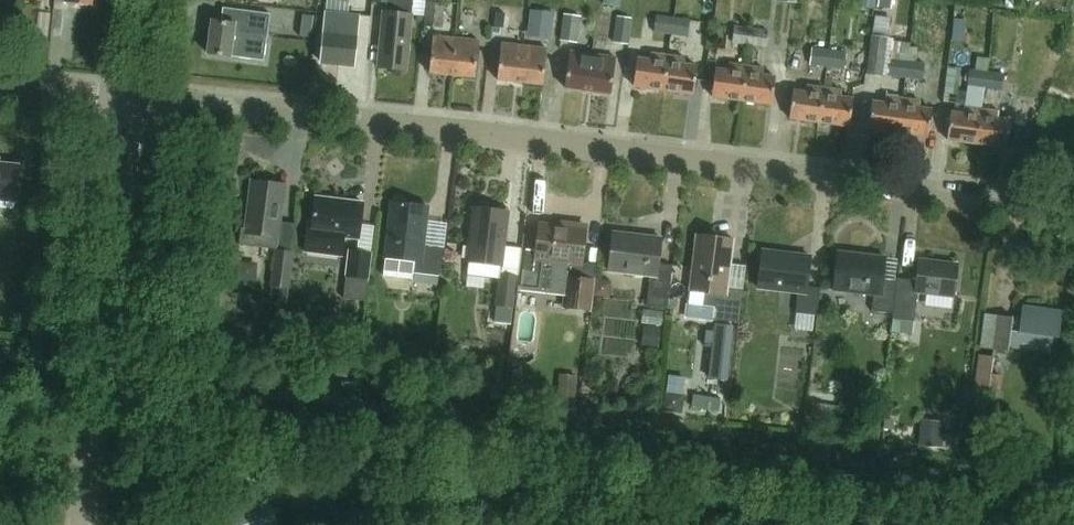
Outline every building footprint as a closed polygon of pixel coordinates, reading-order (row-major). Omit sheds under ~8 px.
[(321,61),(354,64),(358,23),(357,23),(358,12),(372,14),(374,2),(374,0),(356,0),(356,2),(335,0),(328,0),(324,32),(321,61)] [(374,2),(386,4),(385,11),(384,10),(378,66),(407,69),(412,13),(414,0),(374,0),(374,2)] [(442,0),(425,0),(423,24),(442,26),(443,23),(451,23),(453,1),(442,0)] [(518,4),(492,2),(490,24),(516,26),(518,4)] [(487,25),(489,7),(474,6),(473,24),(487,25)] [(528,35),(553,35),(553,7),(528,7),(528,35)] [(263,59),(269,17),(236,13),(235,22),(212,19),(208,52),(263,59)] [(578,42),(581,16),(564,13),(560,40),(578,42)] [(630,42),(633,17),(618,15),(614,40),(630,42)] [(672,18),(655,16),(652,33),(670,35),(672,18)] [(687,37),(689,20),(672,18),(670,35),(687,37)] [(752,29),(733,26),(731,43),(765,47),(768,22),(753,20),(752,29)] [(433,35),(429,71),(452,74),(456,38),(433,35)] [(885,60),(887,47),(888,37),(872,35),(867,74),(883,76),(885,60)] [(456,38),(452,74),(475,76),(479,40),(456,38)] [(501,42),(497,78),(520,81),(524,45),(501,42)] [(524,45),(520,81),(543,84),(547,48),(524,45)] [(843,53),(810,48),(807,63),(841,69),(843,53)] [(588,90),(593,54),(570,51),(565,86),(588,90)] [(637,57),(634,85),(663,89),(668,55),(652,53),(651,59),(637,57)] [(593,54),(588,90),(611,93),(615,57),(593,54)] [(668,55),(663,89),(693,93),(697,65),(684,63),(685,57),(668,55)] [(990,72),(1001,74),(1003,56),(992,55),(990,72)] [(925,64),(920,64),(903,62),(885,60),(883,76),(918,80),(918,79),(923,80),(925,64)] [(715,68),(712,95),(742,99),(746,65),(729,63),(728,69),(715,68)] [(746,65),(742,99),(772,103),(775,76),(762,74),(763,67),(746,65)] [(1001,91),(1003,74),(1001,74),(990,72),(986,72),(971,70),(969,69),(967,87),(1001,91)] [(793,89),(789,117),(819,121),(823,87),(806,84),(805,91),(793,89)] [(823,87),(819,121),(849,125),(852,97),(840,96),(841,89),(823,87)] [(872,101),(869,128),(898,131),(903,98),(886,96),(885,102),(872,101)] [(903,98),(898,131),(929,135),(932,108),(918,106),(919,100),(903,98)] [(951,111),(948,138),(977,142),(982,108),(965,106),(964,113),(951,111)] [(982,108),(977,142),(1007,146),(1011,119),(998,117),(999,111),(982,108)] [(17,203),(20,164),(0,162),(0,201),(17,203)] [(295,252),(277,250),(285,185),(252,181),(246,228),(242,228),(239,246),(274,250),(269,287),(290,290),(295,252)] [(358,237),(363,202),(314,196),(311,224),(306,224),(303,251),(342,256),(345,235),(358,237)] [(414,272),(418,273),(417,280),(434,282),(435,275),(440,275),(446,227),(427,224),(429,207),(391,203),(384,258),(415,261),(414,272)] [(500,263),(507,209),(473,205),(467,259),(500,263)] [(524,246),(520,279),(564,285),(561,302),(588,305),(594,260),(581,259),(585,226),(538,220),(534,247),(524,246)] [(651,277),(647,306),(668,309),(673,266),(659,264),(662,238),(614,232),(609,272),(651,277)] [(687,317),(713,320),(718,321),(717,329),(739,331),(746,267),(730,265),(733,238),(697,234),(687,317)] [(817,314),(820,285),(807,284),(811,253),(763,247),(758,283),(798,289),(795,311),(817,314)] [(367,279),(370,253),(347,250),(344,276),(345,276),(343,298),(364,301),(367,279)] [(892,312),(896,279),(882,278),(885,256),(837,250),(833,290),(873,296),(871,310),(892,312)] [(896,277),(896,279),(892,312),(894,312),(893,320),(915,323),(919,289),(952,293),(955,264),(916,258),(913,279),(896,277)] [(509,306),(513,275),(499,273),(495,304),(509,306)] [(1058,335),(1060,310),(1020,305),(1019,318),(995,314),(992,346),(1005,348),(1006,344),(1018,344),(1025,339),(1049,342),(1049,335),(1058,335)] [(659,342),(663,321),(645,318),(641,339),(659,342)] [(993,359),(977,357),(972,392),(997,395),(1000,377),(990,376),(993,359)] [(575,406),(578,375),(560,374),(558,405),(575,406)] [(665,394),(663,410),(679,413),(681,396),(665,394)] [(269,496),(188,524),(279,524),(269,496)]
